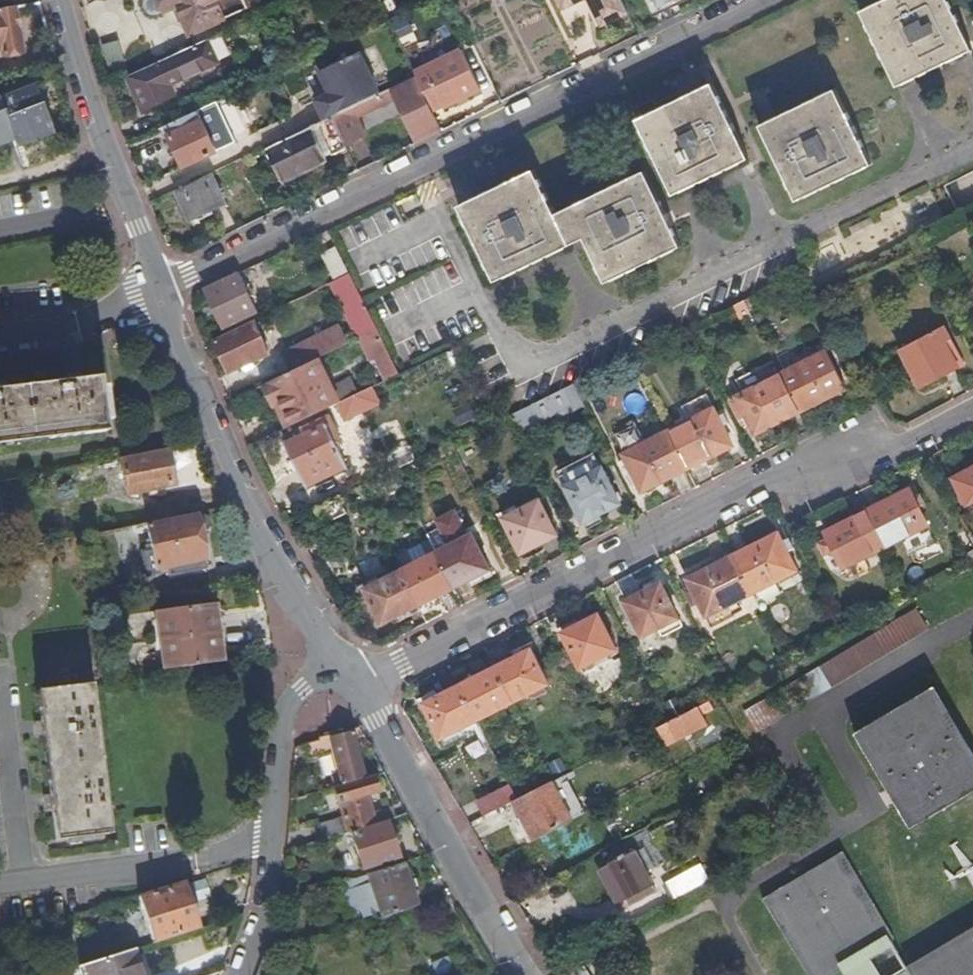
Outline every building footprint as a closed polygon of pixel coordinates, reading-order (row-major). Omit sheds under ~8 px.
[(246,0),(148,0),(147,5),(149,9),(153,13),(157,14),(166,11),(166,12),(179,7),(191,33),(250,8),(246,0)] [(563,8),(580,0),(559,0),(563,8)] [(628,13),(622,0),(590,0),(602,25),(628,13)] [(687,0),(645,0),(653,16),(687,0)] [(950,0),(882,0),(861,10),(899,85),(972,49),(972,46),(950,0)] [(14,10),(0,12),(0,60),(22,56),(21,52),(25,48),(23,41),(19,36),(14,10)] [(216,36),(128,76),(143,110),(177,94),(173,84),(220,62),(212,43),(218,40),(216,36)] [(415,75),(431,109),(441,105),(442,107),(479,89),(461,50),(414,72),(415,75)] [(325,118),(329,116),(379,92),(360,51),(320,71),(330,92),(316,99),(325,118)] [(415,143),(441,130),(431,109),(415,75),(379,92),(329,116),(341,141),(343,145),(363,135),(354,117),(394,99),(415,143)] [(714,81),(638,118),(675,193),(750,157),(714,81)] [(35,84),(0,100),(0,144),(15,138),(17,145),(54,130),(35,84)] [(838,87),(762,124),(799,200),(874,163),(838,87)] [(236,92),(166,125),(184,166),(216,151),(204,124),(235,109),(232,102),(239,99),(236,92)] [(327,148),(341,141),(329,116),(325,118),(315,123),(327,148)] [(310,126),(266,147),(282,180),(326,159),(310,126)] [(496,280),(573,243),(558,211),(556,212),(535,168),(459,204),(496,280)] [(570,205),(585,237),(607,281),(683,245),(645,169),(570,205)] [(224,200),(212,172),(177,189),(190,217),(224,200)] [(573,243),(585,237),(570,205),(558,211),(573,243)] [(350,271),(337,246),(323,253),(335,278),(338,276),(350,271)] [(356,313),(367,307),(350,271),(338,276),(356,313)] [(257,310),(239,272),(206,288),(224,326),(257,310)] [(366,332),(377,327),(367,307),(356,313),(366,332)] [(253,318),(214,338),(230,370),(270,350),(253,318)] [(286,349),(295,368),(316,357),(349,341),(340,323),(286,349)] [(943,326),(900,349),(919,387),(957,367),(947,346),(945,347),(943,343),(949,339),(943,326)] [(385,380),(400,372),(377,327),(366,332),(364,333),(385,380)] [(829,350),(781,374),(800,412),(847,388),(829,350)] [(295,368),(266,382),(288,427),(337,403),(337,402),(316,357),(295,368)] [(800,412),(781,374),(737,396),(756,433),(800,412)] [(105,432),(99,378),(0,390),(0,445),(105,432)] [(575,383),(513,411),(523,432),(584,404),(575,383)] [(370,387),(337,402),(337,403),(344,419),(378,403),(370,387)] [(715,407),(667,431),(686,469),(734,445),(715,407)] [(331,422),(286,443),(306,485),(345,466),(333,439),(338,436),(331,422)] [(686,469),(667,431),(624,453),(644,490),(686,469)] [(167,450),(119,459),(127,495),(147,491),(161,488),(174,486),(167,450)] [(370,481),(398,468),(391,454),(363,466),(370,481)] [(620,502),(603,468),(568,486),(585,520),(620,502)] [(952,479),(966,506),(972,502),(972,468),(952,479)] [(866,511),(885,546),(900,538),(908,553),(926,544),(918,528),(927,524),(918,507),(925,504),(920,494),(913,497),(909,489),(866,511)] [(319,509),(326,523),(346,513),(339,499),(319,509)] [(559,533),(541,499),(506,516),(523,551),(559,533)] [(865,555),(885,546),(866,511),(826,531),(829,538),(820,543),(826,553),(834,549),(843,566),(865,555)] [(201,560),(196,535),(192,516),(192,515),(142,525),(145,540),(142,541),(144,546),(141,547),(142,552),(138,553),(142,577),(155,575),(154,569),(163,567),(197,561),(201,560)] [(192,516),(196,535),(199,533),(201,532),(203,529),(204,526),(203,522),(200,518),(197,517),(192,516)] [(116,530),(100,533),(102,544),(119,541),(116,530)] [(778,532),(731,555),(751,593),(797,569),(778,532)] [(435,552),(452,586),(490,567),(473,533),(435,552)] [(972,562),(972,549),(964,555),(969,565),(972,562)] [(400,570),(417,604),(452,586),(435,552),(400,570)] [(751,593),(731,555),(687,577),(711,627),(734,615),(728,604),(751,593)] [(871,567),(865,555),(843,566),(849,578),(871,567)] [(198,570),(197,561),(163,567),(164,576),(198,570)] [(383,621),(417,604),(400,570),(367,587),(383,621)] [(661,582),(626,599),(643,634),(659,625),(663,634),(682,624),(661,582)] [(100,607),(129,601),(126,585),(98,591),(100,607)] [(221,663),(226,662),(218,604),(213,605),(221,663)] [(162,667),(163,671),(221,663),(213,605),(154,613),(162,667)] [(820,689),(929,631),(918,610),(809,668),(820,689)] [(162,667),(154,613),(150,614),(157,667),(162,667)] [(600,613),(564,631),(580,665),(616,647),(600,613)] [(494,666),(511,700),(549,681),(532,647),(494,666)] [(476,718),(511,700),(494,666),(458,685),(476,718)] [(92,684),(37,691),(41,721),(43,738),(50,794),(52,812),(56,840),(110,834),(92,684)] [(442,735),(476,718),(458,685),(425,701),(442,735)] [(931,688),(852,734),(867,757),(886,788),(896,805),(910,828),(972,791),(972,759),(931,688)] [(762,699),(744,709),(756,730),(774,720),(762,699)] [(713,707),(709,700),(669,720),(659,725),(667,743),(706,723),(701,713),(713,707)] [(330,777),(334,789),(363,781),(352,741),(365,738),(361,730),(361,729),(316,740),(316,742),(317,743),(302,747),(307,761),(330,755),(335,754),(340,774),(335,776),(330,777)] [(330,755),(335,776),(340,774),(335,754),(330,755)] [(363,781),(334,789),(343,817),(370,809),(366,797),(378,794),(373,778),(363,781)] [(516,801),(535,839),(573,819),(553,781),(516,801)] [(483,816),(512,803),(504,785),(475,798),(483,816)] [(343,818),(348,834),(375,826),(371,815),(370,809),(343,817),(343,818)] [(375,826),(394,819),(391,809),(371,815),(375,826)] [(337,820),(341,836),(348,834),(343,818),(337,820)] [(313,828),(318,843),(341,836),(337,820),(313,828)] [(399,859),(387,822),(351,834),(363,870),(399,859)] [(635,850),(601,867),(615,894),(620,891),(623,897),(652,882),(635,850)] [(764,897),(810,974),(830,974),(841,969),(865,954),(891,939),(840,852),(764,897)] [(383,918),(417,906),(403,864),(368,876),(383,918)] [(674,898),(710,879),(702,864),(667,883),(674,898)] [(358,903),(373,899),(369,885),(360,888),(359,883),(353,885),(358,903)] [(183,884),(137,898),(151,945),(197,930),(183,884)] [(907,966),(912,974),(972,974),(972,927),(907,966)] [(201,937),(172,945),(175,959),(205,951),(201,937)] [(845,974),(912,974),(907,966),(891,939),(865,954),(841,969),(845,974)] [(131,951),(75,969),(77,974),(138,974),(131,951)]
